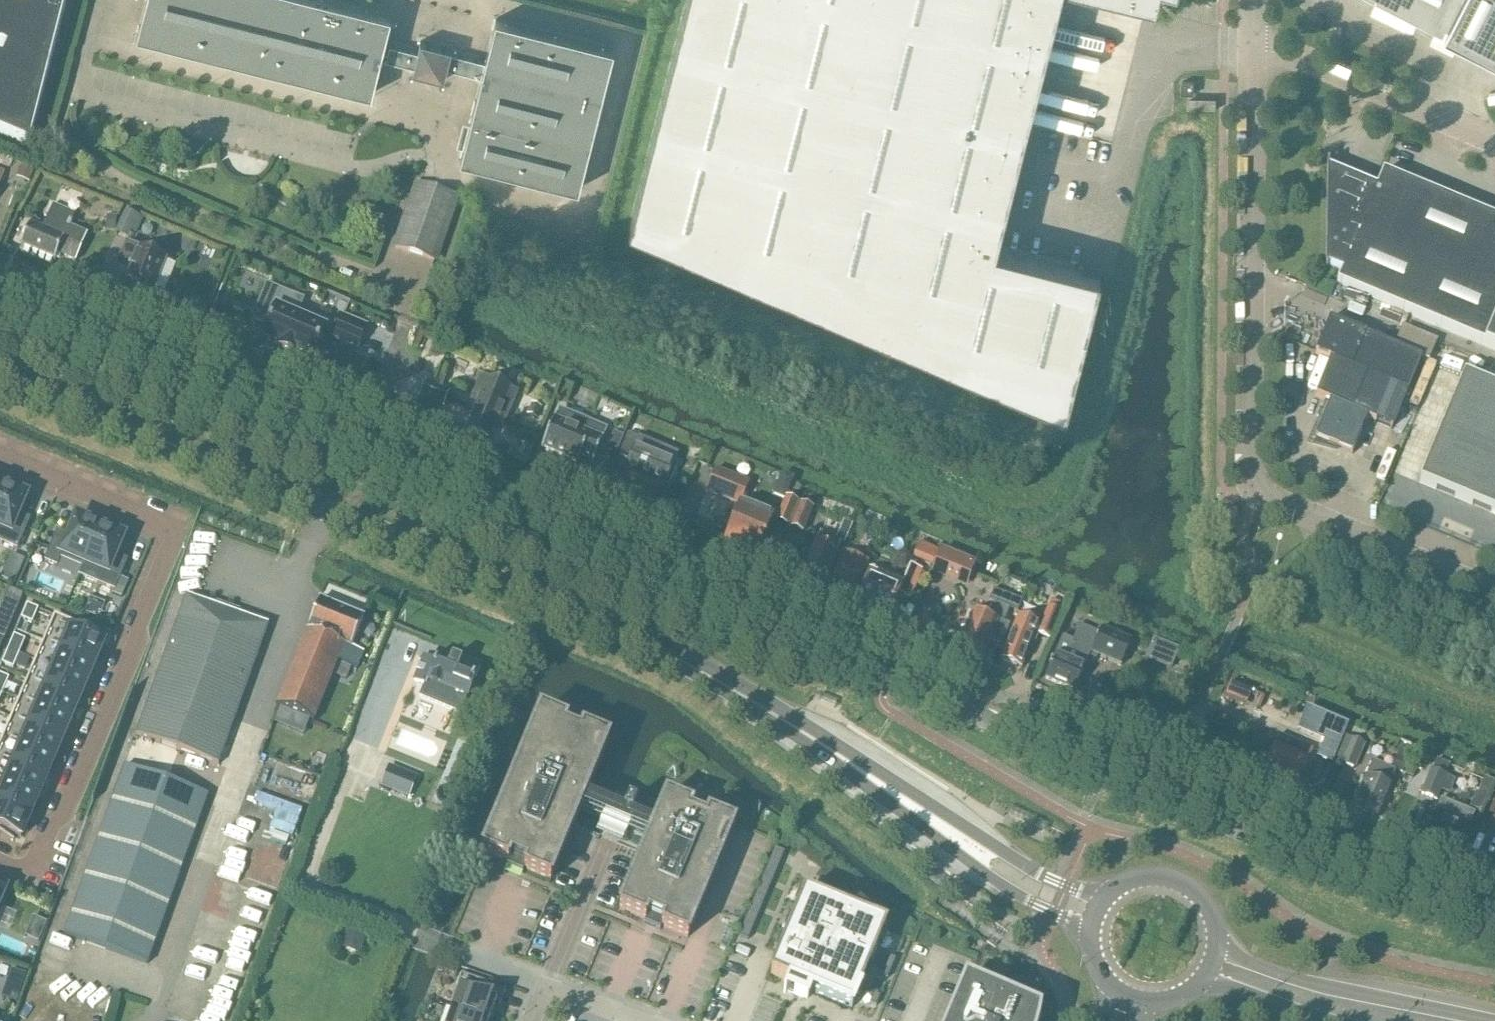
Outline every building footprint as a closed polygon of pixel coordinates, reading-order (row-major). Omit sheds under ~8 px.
[(29,147),(66,0),(0,0),(0,135),(29,147)] [(370,93),(379,58),(413,67),(412,71),(443,79),(446,67),(480,76),(460,158),(577,188),(613,47),(495,18),(484,60),(450,52),(451,48),(420,40),(417,51),(389,44),(387,52),(381,50),(390,15),(332,0),(144,0),(136,34),(370,93)] [(628,225),(1064,412),(1099,273),(994,247),(1056,0),(685,0),(628,225)] [(1448,31),(1494,55),(1494,0),(1386,0),(1448,31)] [(1184,80),(1184,91),(1195,91),(1196,80),(1184,80)] [(22,164),(16,178),(29,183),(35,169),(22,164)] [(1325,270),(1326,270),(1327,268),(1340,274),(1336,284),(1484,345),(1494,350),(1494,220),(1382,173),(1375,190),(1356,182),(1348,179),(1328,170),(1328,164),(1326,164),(1325,270)] [(435,259),(456,199),(418,186),(397,246),(435,259)] [(32,220),(23,240),(20,247),(55,262),(58,254),(75,262),(86,236),(70,229),(72,224),(71,223),(75,215),(53,205),(42,230),(38,228),(40,223),(32,220)] [(107,216),(106,231),(115,232),(117,217),(107,216)] [(166,261),(129,245),(120,267),(130,271),(126,280),(140,286),(142,292),(148,290),(153,292),(166,261)] [(266,283),(259,299),(261,300),(274,306),(298,315),(304,299),(266,283)] [(266,325),(260,341),(276,348),(275,350),(295,359),(296,356),(313,363),(328,328),(298,315),(274,306),(266,325)] [(340,313),(330,337),(357,348),(367,325),(340,313)] [(1366,420),(1391,430),(1421,359),(1365,335),(1330,321),(1316,354),(1330,360),(1315,396),(1330,402),(1314,439),(1351,455),(1366,420)] [(1419,483),(1494,515),(1494,389),(1464,376),(1419,483)] [(426,383),(420,398),(442,408),(449,393),(426,383)] [(474,413),(467,431),(488,440),(496,422),(503,425),(516,395),(487,383),(481,398),(473,395),(467,410),(474,413)] [(531,403),(526,414),(537,419),(541,408),(531,403)] [(649,417),(636,412),(618,456),(629,461),(624,473),(663,489),(674,462),(658,455),(660,450),(652,446),(650,451),(637,446),(649,417)] [(552,422),(541,450),(542,450),(543,449),(555,455),(564,459),(564,458),(577,463),(576,465),(578,465),(580,460),(591,464),(592,465),(594,462),(598,452),(603,440),(607,430),(593,424),(589,434),(555,420),(556,419),(555,418),(554,418),(552,422)] [(613,432),(607,447),(617,452),(624,437),(613,432)] [(715,469),(706,493),(739,507),(723,544),(756,558),(773,517),(740,504),(749,483),(715,469)] [(781,472),(772,495),(784,499),(793,477),(781,472)] [(17,549),(26,527),(15,523),(27,496),(23,495),(24,493),(7,486),(6,488),(3,486),(0,493),(0,542),(17,549)] [(776,521),(791,527),(803,532),(812,509),(801,504),(800,505),(786,499),(776,521)] [(54,539),(45,561),(57,566),(60,558),(82,568),(83,568),(100,527),(97,526),(98,524),(80,517),(79,519),(76,517),(65,544),(54,539)] [(82,568),(79,576),(113,590),(112,594),(122,598),(128,582),(119,579),(124,569),(121,568),(113,564),(117,554),(124,538),(121,536),(121,534),(104,527),(103,529),(100,527),(83,568),(82,568)] [(822,586),(841,543),(820,534),(816,544),(815,544),(801,577),(822,586)] [(910,600),(923,569),(920,567),(919,568),(910,564),(904,581),(866,565),(868,560),(844,550),(830,582),(855,593),(856,590),(861,593),(857,601),(889,615),(898,595),(910,600)] [(12,555),(7,565),(20,571),(25,560),(12,555)] [(943,564),(938,574),(953,580),(957,570),(943,564)] [(8,589),(3,600),(18,606),(23,595),(8,589)] [(1002,648),(1007,636),(1011,627),(1003,623),(1009,610),(1017,613),(1021,602),(993,590),(988,602),(993,604),(987,618),(973,612),(960,644),(984,654),(989,642),(1002,648)] [(106,603),(91,597),(85,612),(100,618),(106,603)] [(306,632),(276,707),(314,723),(334,675),(339,663),(351,668),(356,670),(363,653),(351,649),(364,618),(320,601),(307,632),(306,632)] [(184,602),(135,736),(218,766),(267,631),(184,602)] [(27,605),(24,612),(35,617),(38,610),(27,605)] [(1020,669),(1032,642),(1036,644),(1039,636),(1048,640),(1059,614),(1048,609),(1043,622),(1031,617),(1027,624),(1017,620),(1012,630),(1012,629),(999,660),(1020,669)] [(24,612),(21,619),(32,624),(35,617),(24,612)] [(0,744),(0,835),(13,840),(14,839),(13,839),(15,834),(21,837),(103,644),(97,641),(98,637),(99,637),(100,636),(54,617),(0,744)] [(4,638),(9,627),(0,623),(0,637),(4,638)] [(1074,692),(1087,659),(1090,661),(1092,661),(1093,661),(1095,660),(1097,659),(1098,657),(1122,667),(1132,641),(1101,628),(1098,634),(1080,626),(1073,641),(1063,637),(1055,656),(1054,655),(1044,679),(1074,692)] [(14,636),(11,643),(22,647),(25,640),(14,636)] [(1151,642),(1144,660),(1170,670),(1177,653),(1179,649),(1153,639),(1151,642)] [(11,643),(8,650),(19,654),(22,647),(11,643)] [(8,650),(5,657),(16,662),(19,654),(8,650)] [(424,656),(413,681),(423,686),(418,697),(460,715),(466,700),(468,697),(474,697),(476,693),(472,686),(481,666),(462,658),(460,662),(438,653),(435,660),(424,656)] [(5,657),(2,664),(13,669),(16,662),(5,657)] [(339,663),(334,675),(346,680),(351,668),(339,663)] [(6,686),(9,679),(0,675),(0,683),(6,686)] [(1229,683),(1224,697),(1234,701),(1240,687),(1229,683)] [(541,711),(482,853),(484,854),(508,864),(506,867),(522,874),(524,870),(550,881),(580,810),(649,838),(619,910),(645,921),(643,924),(660,931),(661,927),(687,938),(734,824),(708,813),(709,810),(709,807),(707,804),(705,803),(702,801),(699,801),(696,802),(694,804),(692,807),(666,796),(654,826),(632,817),(636,806),(628,803),(624,813),(585,797),(609,739),(541,711)] [(1313,711),(1305,730),(1324,738),(1316,757),(1332,763),(1347,725),(1335,720),(1313,711)] [(1273,747),(1263,769),(1299,785),(1314,750),(1278,735),(1273,747)] [(1334,761),(1342,764),(1354,769),(1364,746),(1344,737),(1334,761)] [(1436,759),(1431,770),(1432,770),(1445,776),(1450,765),(1436,759)] [(1395,771),(1393,770),(1372,761),(1360,792),(1362,793),(1355,809),(1376,818),(1389,787),(1389,786),(1395,771)] [(381,787),(410,798),(418,778),(389,766),(381,787)] [(125,767),(65,934),(147,963),(207,797),(125,767)] [(1432,770),(1431,770),(1421,794),(1436,800),(1446,777),(1445,776),(1432,770)] [(1483,782),(1478,792),(1489,798),(1494,787),(1483,782)] [(1480,798),(1474,811),(1481,814),(1487,801),(1480,798)] [(1436,811),(1425,838),(1458,852),(1474,814),(1440,800),(1436,811)] [(738,937),(747,941),(784,852),(775,848),(738,937)] [(771,975),(787,981),(786,985),(784,991),(806,999),(810,990),(852,1007),(885,927),(865,919),(868,915),(858,905),(851,913),(804,893),(771,975)] [(34,915),(25,936),(39,942),(48,921),(34,915)] [(731,917),(728,924),(735,927),(738,920),(731,917)] [(346,930),(339,947),(359,955),(366,937),(346,930)] [(11,968),(1,996),(17,1002),(27,974),(11,968)] [(453,1009),(487,1020),(489,1020),(496,1003),(499,1004),(499,1005),(500,1005),(505,991),(504,990),(504,991),(461,976),(456,988),(460,989),(453,1009)] [(1040,1014),(1041,1013),(964,981),(947,1020),(1039,1020),(1040,1014)] [(453,1009),(449,1020),(487,1020),(453,1009)]
